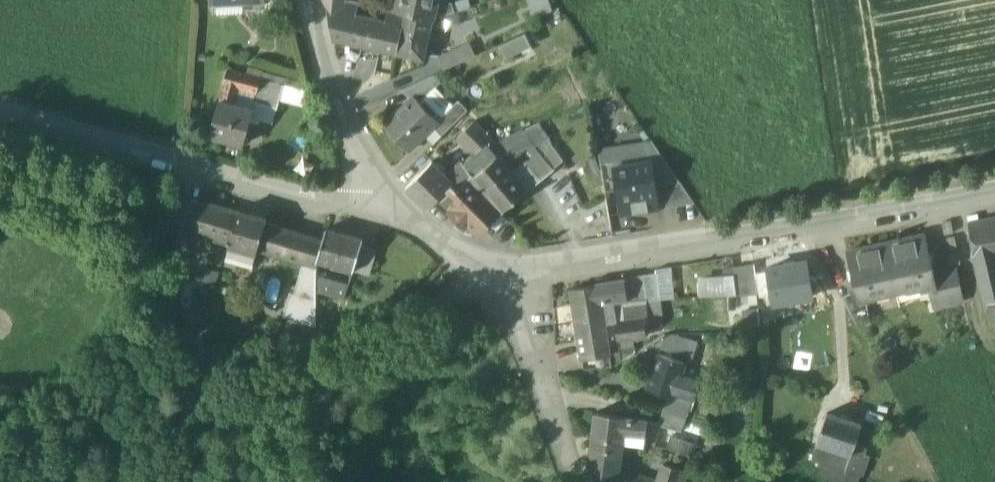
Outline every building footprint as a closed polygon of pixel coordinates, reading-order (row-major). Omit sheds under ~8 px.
[(266,1),(266,9),(290,8),(289,0),(266,0),(266,1)] [(389,9),(386,21),(356,14),(359,2),(351,0),(327,0),(333,39),(350,43),(347,54),(373,59),(375,49),(397,53),(406,12),(395,10),(389,9)] [(359,2),(356,14),(386,21),(389,9),(373,5),(374,0),(351,0),(359,2)] [(397,2),(395,10),(406,12),(433,18),(438,0),(397,0),(397,2)] [(534,16),(554,9),(551,0),(529,0),(534,16)] [(433,18),(406,12),(397,53),(424,60),(433,18)] [(525,33),(500,44),(506,57),(531,46),(525,33)] [(469,42),(439,57),(444,70),(476,56),(469,42)] [(484,63),(504,55),(500,46),(480,54),(484,63)] [(261,79),(229,71),(226,80),(239,83),(238,87),(253,91),(258,93),(261,79)] [(284,85),(261,79),(258,93),(257,97),(255,97),(253,102),(277,109),(280,100),(284,85)] [(239,83),(226,80),(220,101),(233,105),(238,87),(239,83)] [(311,93),(284,85),(280,100),(307,107),(311,93)] [(438,120),(415,96),(385,125),(409,150),(434,127),(439,121),(438,120)] [(459,100),(438,120),(439,121),(434,127),(442,135),(468,110),(459,100)] [(220,101),(210,136),(212,136),(243,144),(243,145),(244,145),(253,110),(233,105),(220,101)] [(491,139),(474,121),(459,136),(475,153),(484,145),(491,139)] [(523,129),(496,144),(491,139),(484,145),(497,161),(505,154),(511,160),(534,143),(523,129)] [(652,141),(598,150),(600,162),(613,161),(614,167),(653,161),(657,184),(680,181),(652,141)] [(549,143),(540,150),(541,152),(549,162),(558,154),(549,143)] [(514,174),(509,169),(506,172),(497,161),(484,145),(475,153),(463,163),(472,174),(473,176),(499,208),(502,211),(527,191),(514,174)] [(549,162),(541,152),(529,162),(542,179),(555,169),(549,162)] [(449,177),(433,161),(406,187),(427,208),(452,183),(454,182),(449,177)] [(613,161),(600,162),(605,191),(617,189),(614,167),(613,161)] [(614,167),(617,189),(621,215),(661,209),(660,208),(657,184),(653,161),(614,167)] [(527,191),(542,179),(529,162),(514,174),(527,191)] [(463,163),(449,177),(454,182),(452,183),(457,189),(472,174),(463,163)] [(499,208),(473,176),(472,174),(457,189),(452,183),(439,196),(451,208),(448,211),(464,228),(468,225),(478,235),(489,224),(486,221),(499,208)] [(680,181),(657,184),(660,208),(695,202),(680,181)] [(317,267),(317,261),(323,240),(265,223),(267,218),(239,210),(238,212),(200,201),(191,233),(230,243),(229,246),(257,253),(258,251),(302,263),(317,267)] [(968,224),(977,264),(991,261),(990,250),(994,249),(994,218),(968,224)] [(326,229),(323,240),(317,261),(353,271),(360,246),(362,239),(326,229)] [(925,235),(886,244),(897,291),(928,284),(936,282),(934,274),(925,235)] [(886,244),(847,253),(855,291),(857,300),(866,298),(897,291),(886,244)] [(360,246),(353,271),(370,276),(377,251),(360,246)] [(698,260),(698,274),(734,273),(733,259),(698,260)] [(808,259),(766,267),(767,272),(771,295),(773,306),(815,299),(808,259)] [(738,296),(758,293),(754,261),(734,263),(736,275),(738,296)] [(317,277),(317,267),(302,263),(294,295),(290,293),(283,316),(316,327),(316,291),(317,277)] [(957,269),(934,274),(936,282),(928,284),(933,307),(964,300),(957,269)] [(761,297),(771,295),(767,272),(757,274),(761,297)] [(658,273),(631,277),(631,280),(625,281),(628,301),(645,300),(661,299),(658,273)] [(700,298),(738,296),(736,275),(698,277),(700,298)] [(980,278),(985,302),(994,300),(994,276),(980,278)] [(348,287),(317,277),(316,291),(345,299),(348,287)] [(625,281),(609,283),(608,277),(597,279),(598,285),(572,289),(572,290),(570,290),(573,305),(602,300),(603,302),(613,302),(628,301),(625,281)] [(901,302),(929,301),(929,290),(900,291),(901,302)] [(855,291),(842,297),(857,325),(870,319),(866,298),(857,300),(855,291)] [(602,300),(573,305),(584,368),(612,366),(622,361),(618,340),(639,338),(646,333),(645,321),(647,321),(645,300),(628,301),(613,302),(603,302),(602,300)] [(759,310),(736,313),(738,335),(762,332),(759,310)] [(679,334),(665,335),(661,348),(692,357),(697,342),(679,337),(679,334)] [(683,363),(658,356),(647,390),(669,396),(672,397),(679,374),(683,363)] [(702,382),(679,374),(672,397),(692,403),(695,404),(702,382)] [(692,403),(669,396),(664,411),(687,418),(692,403)] [(682,432),(687,418),(664,411),(659,425),(682,432)] [(861,424),(827,413),(818,443),(852,454),(853,451),(861,424)] [(630,418),(595,414),(592,439),(622,443),(624,434),(628,434),(630,418)] [(647,421),(630,418),(628,434),(645,436),(647,421)] [(628,434),(624,434),(622,443),(643,446),(645,436),(628,434)] [(693,444),(670,436),(666,448),(690,456),(693,444)] [(592,439),(587,479),(611,481),(617,481),(619,470),(622,443),(592,439)] [(849,461),(816,450),(812,461),(845,471),(849,461)] [(866,455),(853,451),(852,454),(849,461),(845,471),(860,475),(866,455)] [(663,464),(658,481),(676,481),(680,469),(663,464)] [(619,470),(617,481),(655,481),(619,470)]
